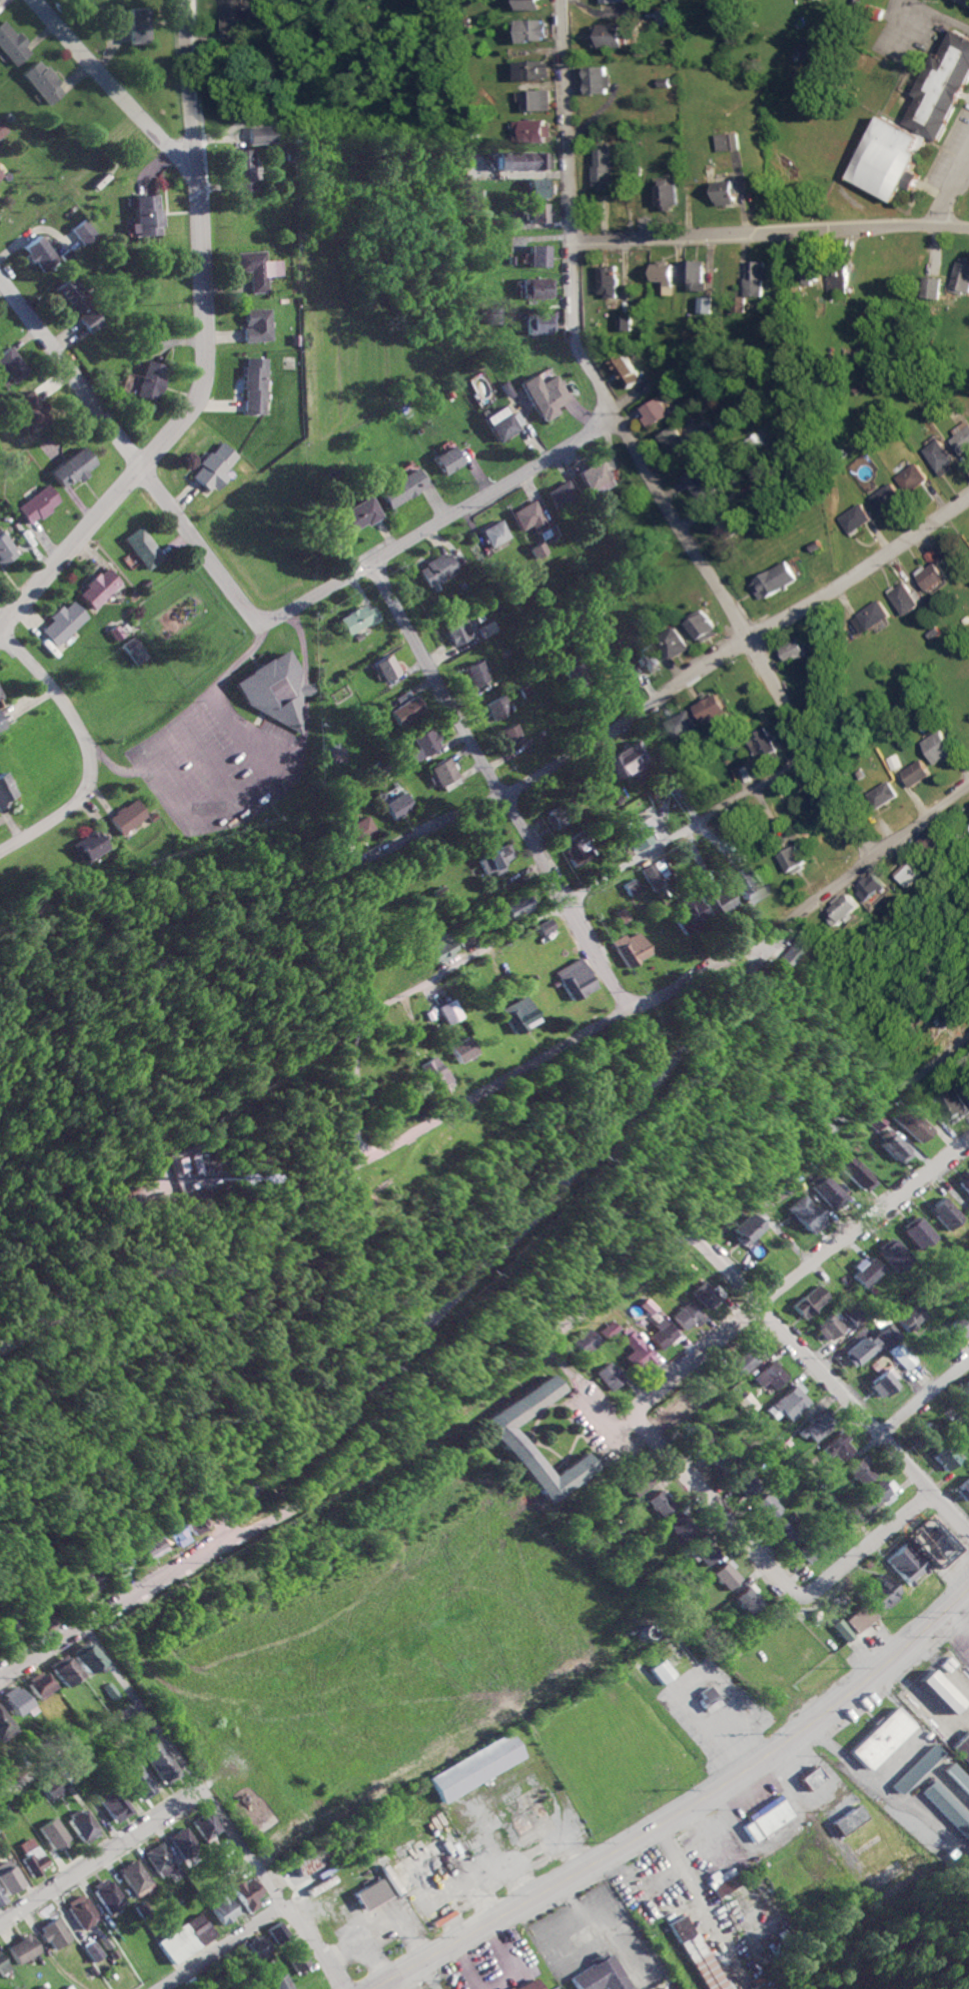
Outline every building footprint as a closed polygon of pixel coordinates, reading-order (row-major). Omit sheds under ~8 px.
[(245,34),(244,0),(222,0),(223,35),(245,34)] [(520,10),(543,9),(543,0),(519,0),(520,10)] [(885,18),(886,7),(871,5),(869,15),(885,18)] [(145,7),(126,8),(127,43),(146,42),(145,7)] [(660,25),(673,25),(672,9),(659,10),(660,25)] [(13,66),(30,51),(2,19),(0,20),(0,50),(13,66)] [(519,20),(519,41),(548,40),(548,20),(519,20)] [(623,24),(595,25),(595,48),(624,47),(623,24)] [(955,30),(944,55),(935,51),(916,95),(919,96),(907,125),(944,141),(968,84),(968,36),(955,30)] [(64,91),(37,58),(20,73),(47,105),(64,91)] [(550,79),(550,61),(517,62),(517,80),(550,79)] [(586,67),(587,94),(610,93),(609,74),(606,74),(606,66),(586,67)] [(552,110),(551,89),(525,90),(526,111),(552,110)] [(851,179),(897,201),(904,185),(914,190),(922,174),(913,170),(928,137),(882,115),(851,179)] [(8,131),(0,120),(0,137),(8,131)] [(517,121),(517,141),(552,141),(551,120),(517,121)] [(248,145),(276,143),(275,126),(247,127),(248,145)] [(720,151),(743,150),(742,133),(720,134),(720,151)] [(593,189),(611,189),(610,143),(596,143),(596,165),(592,165),(593,189)] [(251,191),(250,149),(222,150),(224,192),(251,191)] [(494,153),(495,171),(551,169),(550,152),(494,153)] [(549,178),(528,179),(528,197),(550,196),(549,178)] [(720,205),(738,203),(737,192),(738,192),(737,179),(717,182),(720,205)] [(680,207),(677,181),(657,184),(661,210),(680,207)] [(131,223),(125,223),(126,236),(157,234),(156,209),(153,209),(152,195),(130,196),(131,223)] [(548,203),(529,204),(529,223),(548,223),(548,203)] [(95,235),(82,219),(68,229),(81,246),(95,235)] [(19,247),(29,264),(32,262),(38,271),(54,261),(38,235),(19,247)] [(528,267),(548,267),(549,246),(528,245),(528,267)] [(248,293),(265,292),(265,276),(281,276),(280,260),(263,260),(263,251),(233,252),(234,272),(247,272),(248,293)] [(968,293),(968,259),(960,257),(952,289),(968,293)] [(691,290),(708,290),(708,282),(704,282),(705,260),(685,260),(684,281),(691,281),(691,290)] [(765,296),(766,280),(770,280),(770,261),(749,260),(748,296),(765,296)] [(654,280),(665,281),(665,294),(674,294),(675,262),(654,261),(654,280)] [(618,296),(617,265),(599,266),(600,296),(618,296)] [(802,284),(818,284),(818,266),(802,266),(802,284)] [(831,292),(851,292),(850,270),(831,271),(831,292)] [(943,279),(924,276),(921,296),(940,299),(943,279)] [(49,289),(69,317),(72,315),(86,335),(100,325),(66,277),(49,289)] [(520,299),(553,298),(553,278),(520,279),(520,299)] [(701,312),(713,313),(714,297),(701,297),(701,312)] [(243,328),(241,328),(241,342),(270,341),(269,309),(243,310),(243,328)] [(555,333),(554,314),(525,315),(526,334),(555,333)] [(618,330),(631,331),(632,316),(619,315),(618,330)] [(7,384),(23,371),(3,345),(0,348),(0,374),(7,384)] [(627,388),(642,380),(629,355),(614,363),(627,388)] [(263,414),(265,358),(243,357),(241,414),(263,414)] [(154,402),(162,365),(142,360),(133,397),(154,402)] [(541,423),(559,413),(556,407),(570,399),(557,375),(540,383),(535,374),(520,382),(541,423)] [(642,409),(652,426),(672,414),(662,397),(642,409)] [(496,442),(518,432),(506,406),(484,416),(496,442)] [(962,456),(968,451),(968,421),(948,436),(962,456)] [(676,458),(692,449),(679,426),(664,434),(676,458)] [(957,463),(939,438),(923,450),(941,475),(957,463)] [(212,494),(226,477),(222,474),(236,456),(217,441),(190,475),(212,494)] [(62,490),(95,465),(80,446),(47,472),(62,490)] [(463,466),(455,447),(434,455),(442,474),(463,466)] [(613,485),(599,460),(576,472),(589,497),(613,485)] [(930,480),(917,462),(896,477),(909,494),(930,480)] [(701,501),(718,493),(706,466),(689,474),(701,501)] [(388,509),(427,486),(416,468),(377,491),(388,509)] [(545,491),(555,510),(576,498),(566,480),(545,491)] [(880,513),(904,501),(894,483),(871,495),(880,513)] [(26,525),(58,503),(45,484),(13,507),(26,525)] [(381,516),(369,495),(332,517),(343,537),(381,516)] [(531,526),(535,535),(548,528),(535,500),(509,512),(518,531),(531,526)] [(842,515),(850,533),(874,522),(866,504),(842,515)] [(730,541),(744,533),(731,512),(717,520),(730,541)] [(479,530),(488,549),(509,538),(500,519),(479,530)] [(124,536),(143,570),(161,560),(142,526),(124,536)] [(14,556),(0,535),(0,566),(14,556)] [(529,548),(535,559),(547,552),(542,541),(529,548)] [(942,559),(935,548),(926,555),(932,565),(942,559)] [(449,552),(416,566),(425,586),(457,573),(449,552)] [(802,579),(791,561),(753,583),(764,601),(802,579)] [(928,590),(949,579),(939,561),(918,573),(928,590)] [(93,609),(121,583),(105,567),(78,593),(93,609)] [(914,593),(906,581),(889,592),(906,616),(927,600),(919,589),(914,593)] [(863,634),(893,616),(883,600),(853,617),(863,634)] [(87,617),(71,601),(64,608),(60,605),(47,618),(50,621),(40,631),(55,647),(87,617)] [(377,619),(371,606),(363,610),(361,605),(335,619),(344,636),(377,619)] [(692,617),(704,643),(722,635),(710,609),(692,617)] [(450,646),(467,641),(460,619),(443,624),(450,646)] [(481,638),(497,632),(492,621),(477,628),(481,638)] [(108,631),(115,642),(124,635),(117,624),(108,631)] [(664,637),(676,659),(695,649),(682,627),(664,637)] [(136,665),(148,656),(133,636),(121,645),(136,665)] [(790,661),(791,662),(813,656),(808,638),(779,646),(784,662),(790,661)] [(632,652),(646,673),(662,662),(648,641),(632,652)] [(245,703),(232,684),(286,650),(298,670),(300,669),(301,735),(243,704),(245,703)] [(382,683),(398,674),(386,654),(371,663),(382,683)] [(463,666),(469,686),(486,680),(479,661),(463,666)] [(583,685),(575,665),(564,670),(571,689),(583,685)] [(409,697),(406,690),(392,697),(395,703),(409,697)] [(708,724),(731,711),(720,693),(698,706),(708,724)] [(386,710),(394,725),(422,711),(414,695),(386,710)] [(489,721),(507,712),(499,695),(481,703),(489,721)] [(702,730),(694,710),(670,721),(678,740),(702,730)] [(494,731),(503,750),(520,742),(510,723),(494,731)] [(411,749),(404,753),(408,761),(436,748),(427,728),(406,737),(411,749)] [(764,765),(783,757),(771,728),(752,737),(764,765)] [(923,741),(937,765),(957,753),(944,729),(923,741)] [(613,781),(640,768),(638,763),(646,760),(637,741),(602,758),(613,781)] [(342,759),(339,747),(326,751),(330,763),(342,759)] [(457,784),(444,757),(426,766),(438,792),(457,784)] [(902,771),(912,787),(933,775),(923,759),(902,771)] [(14,795),(4,772),(0,774),(0,808),(7,805),(5,799),(14,795)] [(899,797),(891,781),(867,792),(875,808),(899,797)] [(388,821),(408,808),(398,792),(378,805),(388,821)] [(146,817),(133,799),(106,817),(119,835),(146,817)] [(547,831),(577,816),(569,799),(539,813),(547,831)] [(339,828),(349,845),(371,832),(360,815),(339,828)] [(646,843),(641,830),(651,826),(647,815),(619,827),(629,850),(646,843)] [(79,863),(103,849),(92,830),(68,843),(79,863)] [(556,842),(570,868),(592,856),(578,830),(556,842)] [(487,870),(490,875),(500,870),(497,863),(509,856),(501,843),(470,860),(478,875),(487,870)] [(796,875),(813,865),(801,846),(784,856),(796,875)] [(906,887),(920,875),(907,861),(893,873),(906,887)] [(636,869),(649,892),(663,885),(649,862),(636,869)] [(721,875),(740,905),(759,893),(740,863),(721,875)] [(856,888),(868,902),(886,885),(874,872),(856,888)] [(626,896),(637,889),(631,878),(620,884),(626,896)] [(730,906),(722,888),(708,893),(705,886),(693,891),(703,917),(730,906)] [(833,905),(838,911),(831,918),(839,926),(861,905),(848,891),(833,905)] [(526,910),(519,893),(495,903),(502,920),(526,910)] [(679,935),(702,920),(686,894),(671,904),(675,912),(668,916),(679,935)] [(538,935),(551,929),(546,918),(533,925),(538,935)] [(457,947),(471,940),(463,925),(449,932),(457,947)] [(804,936),(794,927),(787,934),(798,943),(804,936)] [(609,941),(620,967),(644,956),(634,931),(609,941)] [(429,964),(452,954),(442,933),(420,944),(429,964)] [(772,959),(782,968),(799,947),(789,939),(772,959)] [(550,971),(566,1001),(591,988),(575,958),(550,971)] [(534,1022),(521,996),(497,1009),(510,1034),(534,1022)] [(435,1006),(443,1025),(459,1018),(450,999),(435,1006)] [(475,1054),(465,1037),(448,1047),(457,1064),(475,1054)] [(433,1056),(416,1065),(431,1091),(447,1081),(433,1056)] [(957,1084),(968,1103),(968,1077),(957,1084)] [(931,1093),(950,1125),(968,1114),(949,1082),(931,1093)] [(921,1143),(936,1132),(917,1106),(902,1117),(921,1143)] [(902,1164),(916,1156),(899,1129),(885,1138),(902,1164)] [(185,1157),(192,1174),(199,1172),(192,1154),(185,1157)] [(846,1165),(867,1192),(880,1182),(859,1155),(846,1165)] [(173,1159),(178,1171),(184,1169),(179,1157),(173,1159)] [(955,1181),(968,1197),(968,1170),(955,1181)] [(834,1209),(850,1198),(834,1175),(818,1186),(834,1209)] [(792,1208),(813,1235),(830,1222),(809,1195),(792,1208)] [(930,1207),(945,1231),(962,1221),(947,1197),(930,1207)] [(749,1245),(769,1227),(756,1213),(736,1231),(749,1245)] [(937,1238),(917,1214),(901,1227),(921,1251),(937,1238)] [(896,1274),(912,1261),(893,1236),(877,1248),(896,1274)] [(882,1272),(868,1256),(850,1273),(864,1289),(882,1272)] [(693,1293),(709,1310),(722,1298),(706,1281),(693,1293)] [(830,1298),(819,1285),(793,1305),(804,1319),(830,1298)] [(661,1308),(652,1298),(643,1305),(652,1316),(661,1308)] [(706,1319),(691,1302),(674,1316),(685,1330),(694,1323),(697,1326),(706,1319)] [(906,1332),(926,1318),(914,1302),(895,1316),(906,1332)] [(844,1313),(856,1328),(865,1320),(853,1306),(844,1313)] [(965,1313),(951,1323),(961,1338),(968,1333),(968,1320),(965,1313)] [(815,1325),(825,1342),(843,1331),(833,1314),(815,1325)] [(678,1336),(663,1318),(654,1325),(658,1330),(649,1337),(661,1350),(678,1336)] [(603,1332),(610,1339),(622,1328),(615,1321),(603,1332)] [(873,1337),(885,1349),(900,1335),(888,1322),(873,1337)] [(635,1349),(625,1357),(638,1373),(657,1358),(630,1326),(621,1333),(635,1349)] [(604,1342),(594,1328),(577,1341),(587,1355),(604,1342)] [(852,1368),(881,1347),(871,1334),(842,1355),(852,1368)] [(917,1361),(899,1341),(888,1351),(907,1370),(917,1361)] [(728,1366),(740,1379),(766,1355),(758,1346),(749,1354),(745,1350),(728,1366)] [(761,1387),(768,1381),(773,1389),(788,1379),(774,1361),(753,1376),(761,1387)] [(611,1391),(625,1380),(610,1362),(596,1373),(611,1391)] [(899,1383),(887,1369),(867,1385),(879,1399),(899,1383)] [(545,1504),(596,1469),(584,1453),(550,1476),(516,1425),(566,1391),(556,1375),(489,1420),(545,1504)] [(958,1388),(968,1402),(968,1379),(958,1388)] [(805,1390),(798,1382),(766,1410),(775,1420),(783,1413),(789,1421),(811,1402),(802,1393),(805,1390)] [(737,1401),(748,1415),(759,1406),(748,1392),(737,1401)] [(831,1428),(820,1414),(800,1429),(812,1444),(831,1428)] [(925,1446),(938,1438),(928,1422),(915,1431),(925,1446)] [(849,1439),(842,1430),(821,1448),(829,1458),(833,1454),(840,1462),(853,1451),(845,1442),(849,1439)] [(933,1457),(945,1471),(958,1460),(946,1446),(933,1457)] [(846,1470),(861,1487),(877,1474),(862,1456),(846,1470)] [(654,1481),(642,1469),(625,1485),(637,1498),(654,1481)] [(747,1497),(757,1488),(742,1471),(731,1481),(747,1497)] [(968,1502),(968,1477),(954,1490),(967,1504),(968,1502)] [(890,1480),(883,1485),(880,1481),(855,1500),(865,1513),(897,1489),(890,1480)] [(662,1518),(676,1506),(660,1489),(646,1501),(662,1518)] [(782,1509),(766,1492),(753,1504),(769,1521),(782,1509)] [(189,1519),(199,1536),(216,1526),(206,1509),(189,1519)] [(697,1531),(683,1513),(669,1523),(682,1542),(697,1531)] [(805,1537),(793,1516),(777,1525),(789,1546),(805,1537)] [(178,1549),(195,1540),(184,1518),(174,1523),(175,1525),(168,1529),(178,1549)] [(905,1539),(933,1568),(954,1548),(927,1519),(905,1539)] [(171,1550),(163,1531),(139,1542),(148,1561),(171,1550)] [(704,1567),(719,1557),(705,1538),(691,1549),(704,1567)] [(806,1563),(825,1550),(817,1539),(798,1552),(806,1563)] [(885,1560),(909,1586),(927,1569),(904,1543),(885,1560)] [(712,1573),(727,1591),(741,1580),(726,1562),(712,1573)] [(900,1594),(882,1574),(864,1592),(882,1611),(900,1594)] [(734,1596),(744,1612),(761,1600),(750,1585),(734,1596)] [(842,1619),(852,1633),(874,1618),(864,1604),(842,1619)] [(829,1625),(844,1643),(853,1636),(838,1618),(829,1625)] [(88,1674),(106,1662),(91,1640),(73,1652),(88,1674)] [(672,1670),(680,1664),(672,1653),(664,1659),(672,1670)] [(83,1676),(68,1654),(51,1665),(66,1688),(83,1676)] [(662,1685),(675,1675),(663,1659),(649,1668),(662,1685)] [(961,1703),(928,1669),(916,1681),(948,1715),(961,1703)] [(59,1690),(48,1670),(28,1681),(39,1701),(59,1690)] [(15,1717),(25,1711),(28,1716),(35,1711),(20,1684),(2,1694),(15,1717)] [(706,1712),(720,1706),(711,1686),(697,1693),(706,1712)] [(0,1704),(0,1741),(14,1734),(0,1704)] [(847,1750),(866,1771),(912,1727),(893,1706),(847,1750)] [(968,1770),(968,1734),(966,1731),(948,1748),(968,1770)] [(427,1776),(440,1803),(523,1759),(509,1733),(427,1776)] [(140,1749),(164,1785),(180,1774),(156,1739),(140,1749)] [(940,1752),(932,1744),(889,1786),(898,1794),(940,1752)] [(117,1766),(138,1802),(156,1792),(135,1756),(117,1766)] [(968,1799),(968,1781),(951,1762),(942,1770),(968,1799)] [(824,1779),(814,1766),(797,1778),(807,1791),(824,1779)] [(66,1787),(58,1774),(40,1785),(48,1799),(66,1787)] [(965,1840),(968,1836),(968,1818),(933,1779),(919,1792),(965,1840)] [(115,1824),(132,1812),(112,1782),(95,1794),(115,1824)] [(739,1821),(751,1842),(792,1816),(779,1796),(739,1821)] [(830,1821),(837,1835),(866,1820),(859,1806),(830,1821)] [(99,1831),(83,1808),(66,1819),(82,1843),(99,1831)] [(220,1830),(208,1810),(190,1821),(203,1841),(220,1830)] [(37,1828),(53,1852),(70,1841),(54,1817),(37,1828)] [(181,1859),(198,1849),(183,1827),(167,1837),(181,1859)] [(25,1856),(20,1859),(30,1877),(48,1866),(30,1837),(18,1844),(25,1856)] [(159,1878),(176,1868),(159,1842),(142,1853),(159,1878)] [(298,1877),(322,1864),(314,1850),(290,1862),(298,1877)] [(7,1866),(1,1856),(0,1857),(0,1888),(4,1895),(21,1884),(9,1864),(7,1866)] [(117,1870),(133,1894),(150,1883),(134,1859),(117,1870)] [(705,1875),(715,1897),(736,1887),(728,1870),(716,1875),(715,1871),(705,1875)] [(124,1903),(107,1876),(90,1887),(108,1914),(124,1903)] [(242,1883),(239,1877),(228,1882),(245,1913),(258,1906),(253,1897),(262,1893),(254,1877),(242,1883)] [(389,1896),(379,1878),(352,1894),(362,1912),(389,1896)] [(65,1901),(79,1930),(97,1922),(84,1893),(65,1901)] [(215,1899),(218,1904),(210,1909),(221,1925),(237,1915),(223,1894),(215,1899)] [(169,1963),(214,1937),(200,1914),(156,1940),(169,1963)] [(685,1915),(669,1923),(703,1988),(724,1988),(685,1915)] [(51,1951),(69,1940),(56,1917),(38,1928),(51,1951)] [(266,1929),(275,1942),(288,1933),(279,1921),(266,1929)] [(6,1946),(16,1965),(39,1952),(28,1933),(6,1946)] [(270,1951),(261,1934),(245,1942),(254,1959),(270,1951)] [(103,1956),(93,1940),(83,1947),(93,1962),(103,1956)] [(297,1971),(310,1964),(300,1948),(288,1955),(297,1971)] [(607,1949),(590,1960),(593,1965),(571,1978),(577,1988),(601,1988),(605,1987),(606,1988),(631,1988),(607,1949)] [(9,1969),(0,1955),(0,1974),(9,1969)] [(272,1988),(292,1988),(284,1973),(268,1980),(272,1988)] [(535,1977),(511,1988),(541,1988),(535,1977)]
